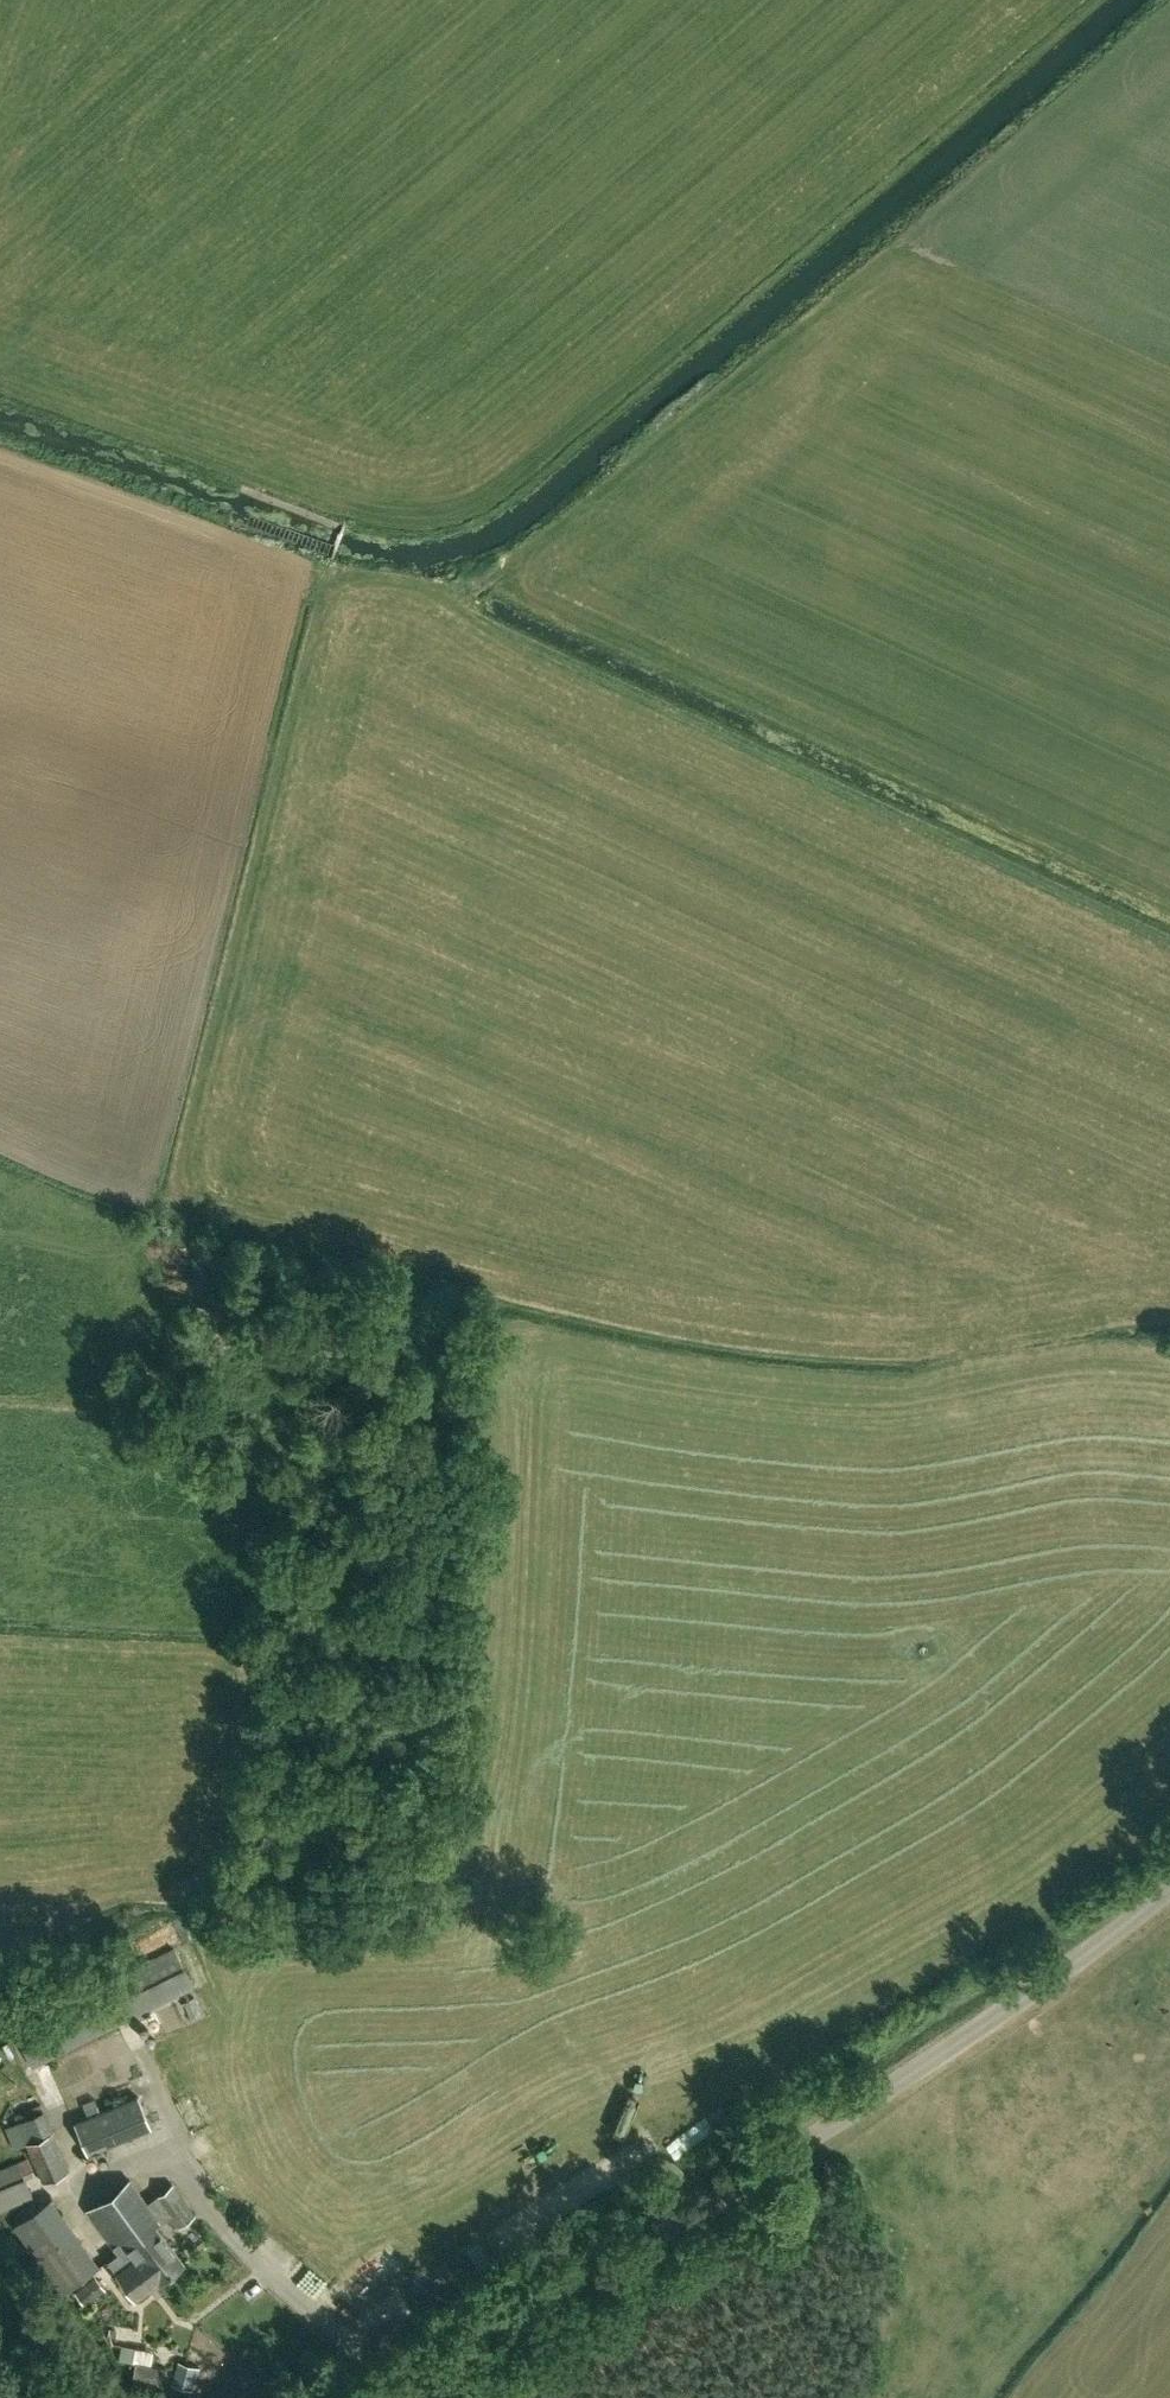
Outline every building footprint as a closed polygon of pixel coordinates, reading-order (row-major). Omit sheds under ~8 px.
[(12,2028),(30,2065),(191,1986),(173,1949),(12,2028)] [(149,2127),(136,2097),(74,2124),(86,2154),(149,2127)] [(24,2145),(23,2146),(41,2184),(70,2172),(52,2131),(51,2132),(42,2107),(14,2121),(24,2145)] [(639,2154),(622,2160),(626,2173),(643,2168),(639,2154)] [(23,2179),(34,2174),(27,2157),(0,2168),(0,2209),(30,2197),(23,2179)] [(87,2209),(112,2245),(117,2252),(106,2260),(132,2297),(156,2280),(156,2281),(181,2263),(155,2226),(169,2216),(176,2227),(194,2214),(172,2184),(145,2203),(128,2179),(87,2209)] [(50,2198),(14,2224),(63,2292),(99,2266),(50,2198)] [(365,2271),(377,2295),(390,2288),(378,2264),(365,2271)]
